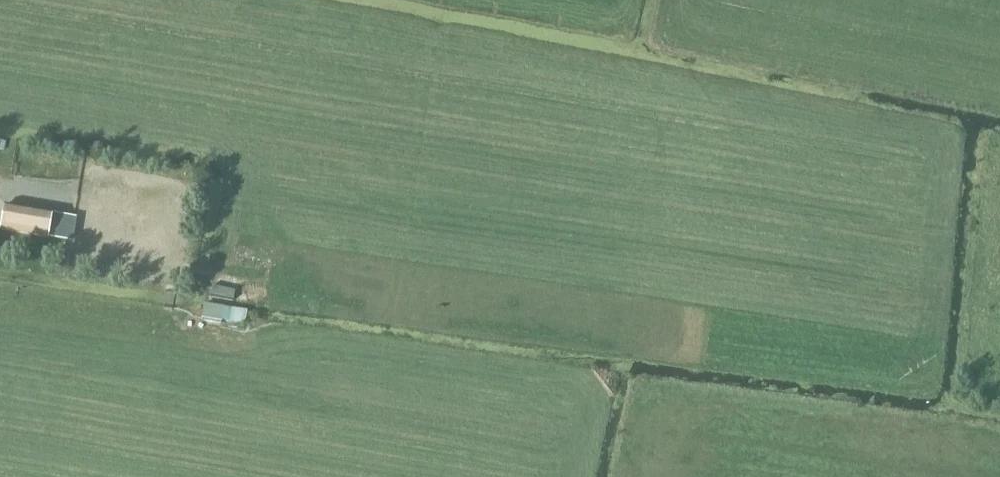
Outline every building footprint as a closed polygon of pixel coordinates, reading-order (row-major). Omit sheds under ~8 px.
[(3,209),(0,228),(0,232),(49,240),(53,217),(3,209)] [(246,325),(248,312),(205,306),(203,318),(246,325)]
